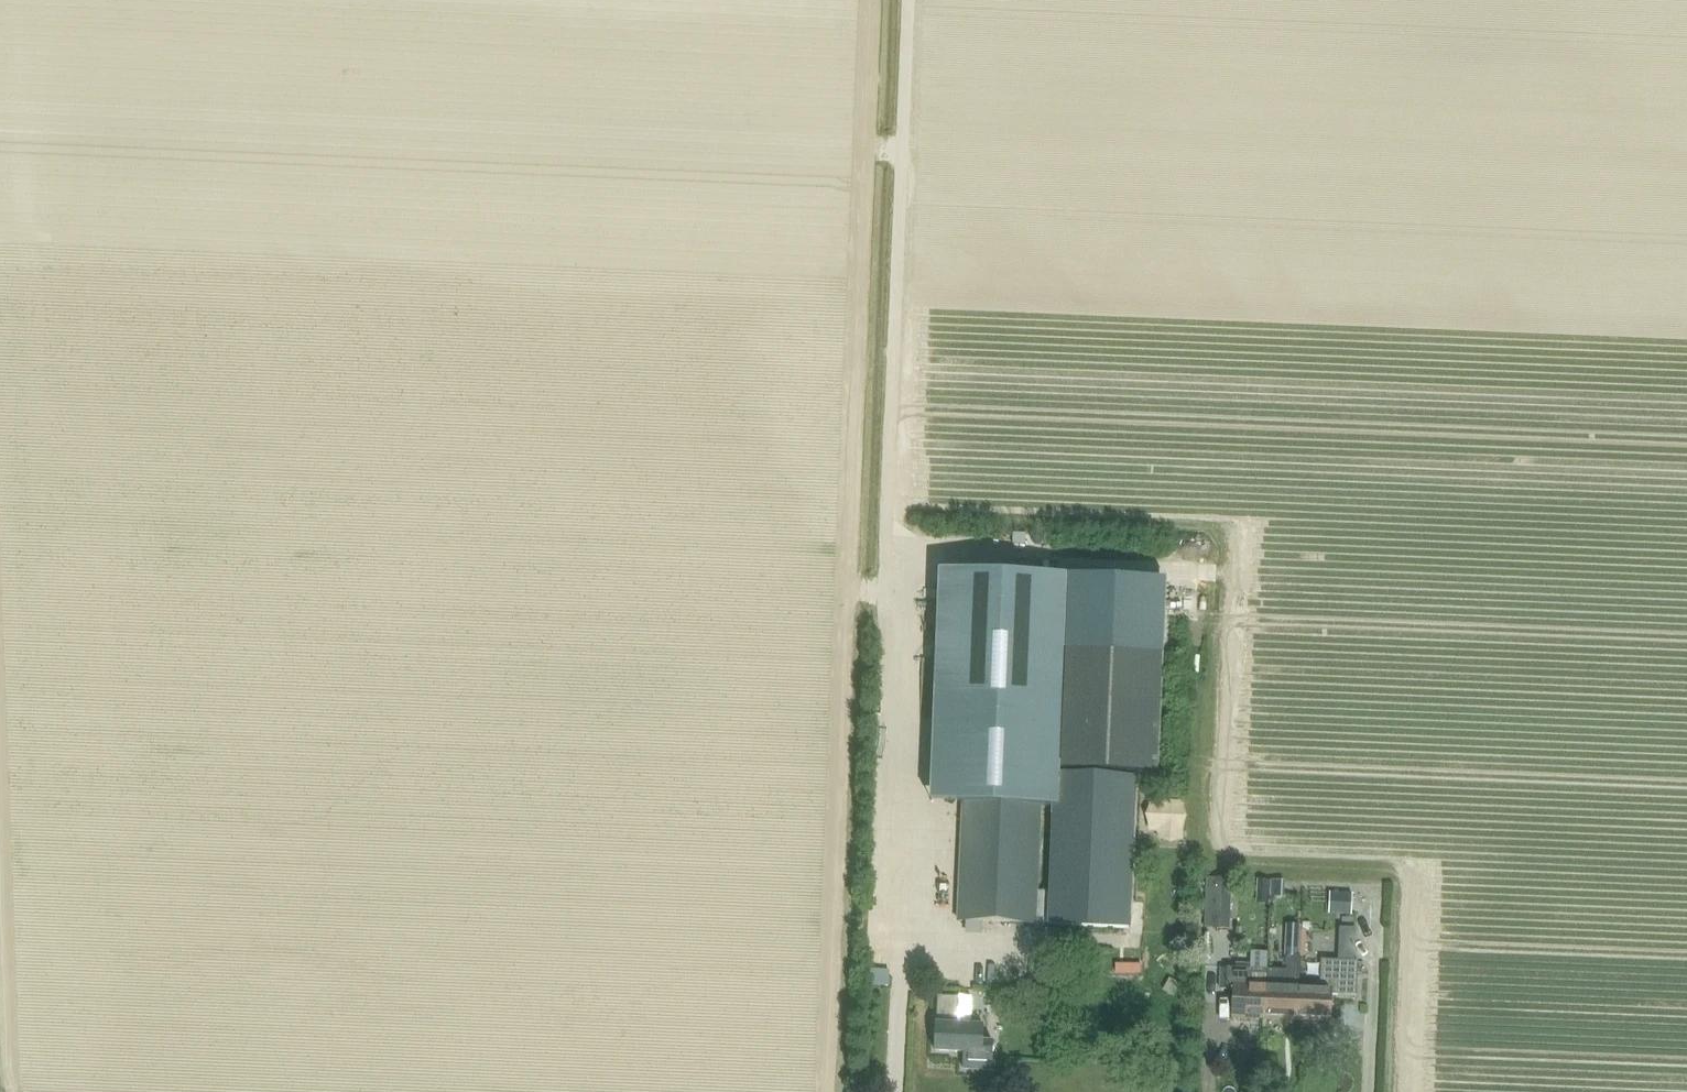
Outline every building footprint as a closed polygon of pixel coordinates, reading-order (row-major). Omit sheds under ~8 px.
[(1061,728),(1064,650),(1066,650),(1068,613),(941,608),(937,723),(1061,728)] [(1157,774),(1162,654),(1141,653),(1141,650),(1083,648),(1082,651),(1064,650),(1059,770),(1157,774)] [(1033,925),(1046,926),(1127,930),(1134,779),(1053,775),(1047,892),(1034,892),(1038,809),(962,806),(957,922),(1033,925)] [(1230,897),(1215,897),(1205,896),(1204,929),(1229,930),(1230,897)] [(1298,988),(1300,957),(1298,956),(1299,926),(1286,925),(1285,956),(1287,956),(1286,971),(1267,970),(1265,1020),(1297,1021),(1298,988)] [(1298,988),(1297,1021),(1328,1022),(1328,1023),(1330,1023),(1331,995),(1356,996),(1357,961),(1320,960),(1319,989),(1298,988)] [(1265,1020),(1267,970),(1226,968),(1225,990),(1233,990),(1232,1019),(1234,1019),(1265,1020)] [(981,1043),(982,1027),(951,1026),(953,998),(937,997),(935,1025),(933,1052),(963,1053),(962,1070),(991,1072),(992,1043),(981,1043)]
